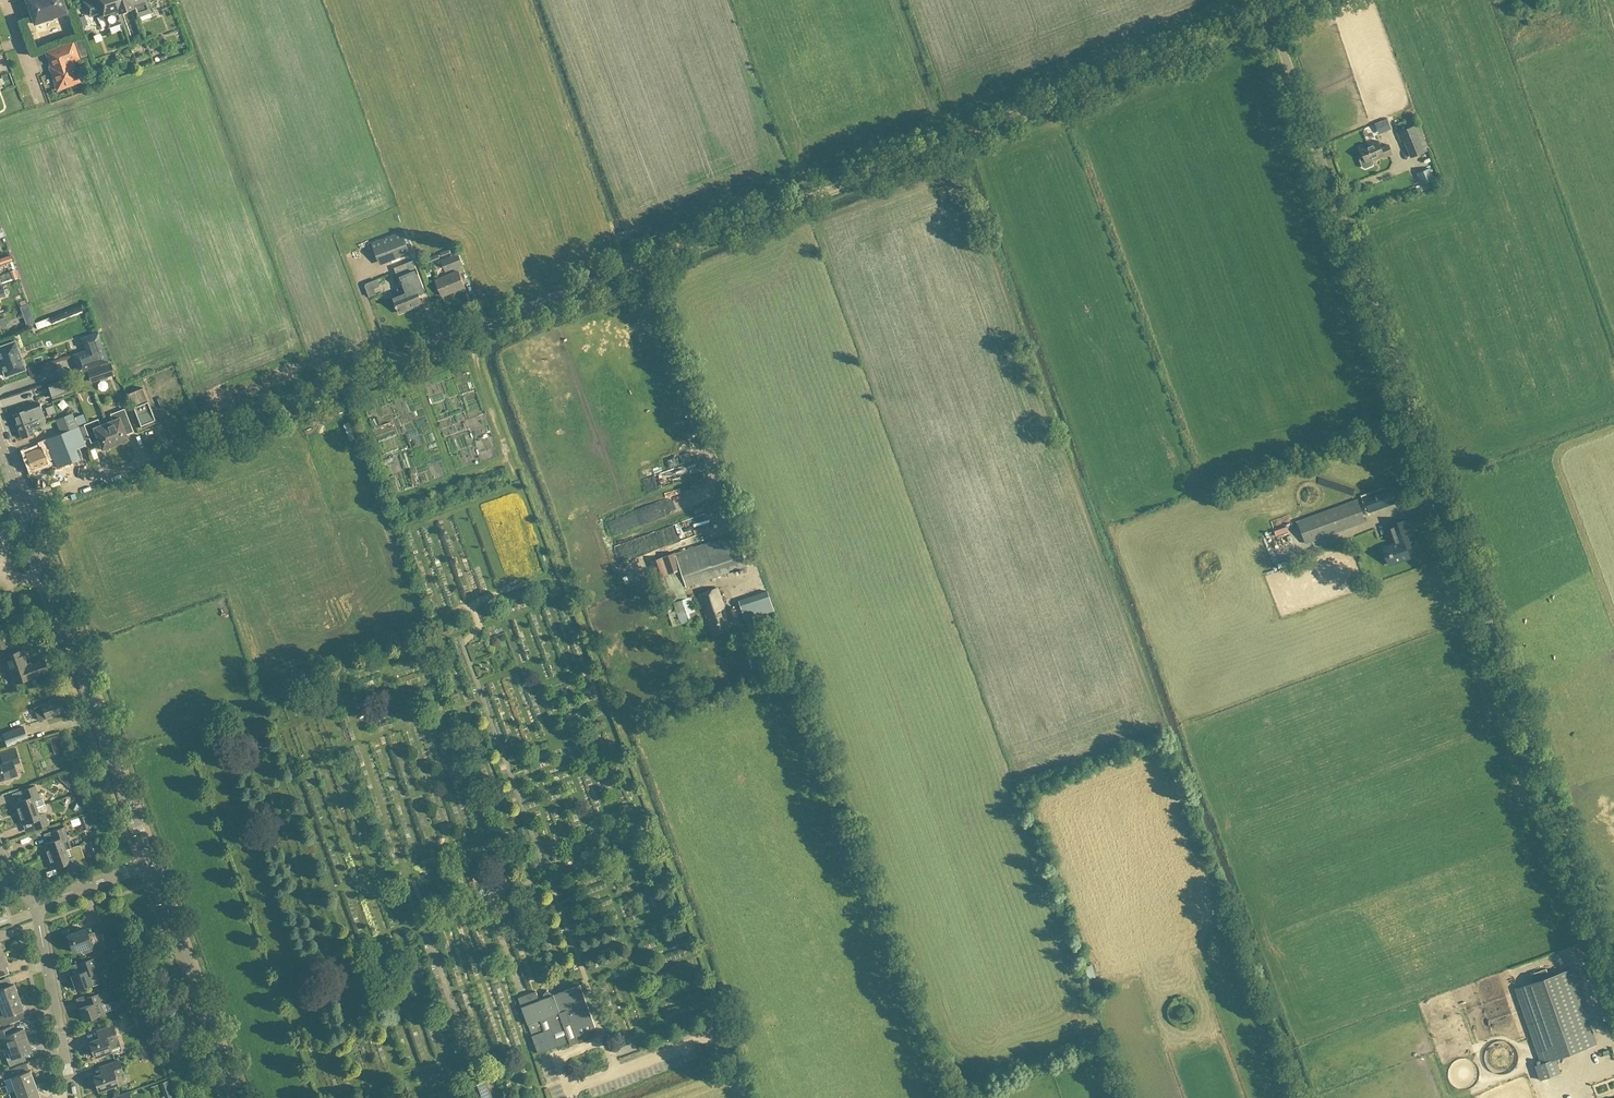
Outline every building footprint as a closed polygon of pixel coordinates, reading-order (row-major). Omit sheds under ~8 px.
[(34,25),(47,20),(48,23),(54,20),(53,18),(66,13),(62,0),(25,0),(34,25)] [(109,0),(92,0),(84,3),(89,17),(101,12),(106,26),(107,29),(118,25),(109,0)] [(135,0),(109,0),(118,25),(122,24),(121,20),(118,13),(132,8),(135,19),(141,17),(135,0)] [(141,17),(150,14),(146,0),(135,0),(141,17)] [(62,33),(49,38),(52,47),(65,41),(62,33)] [(74,43),(80,59),(87,56),(82,40),(74,43)] [(72,43),(45,52),(55,78),(53,79),(57,90),(68,86),(68,84),(78,80),(71,61),(78,59),(72,43)] [(1386,120),(1374,125),(1376,132),(1383,129),(1384,133),(1390,130),(1386,120)] [(1415,126),(1396,134),(1399,142),(1402,141),(1410,158),(1426,151),(1415,126)] [(1372,164),(1371,161),(1382,157),(1382,159),(1391,155),(1387,145),(1380,148),(1377,141),(1358,148),(1362,157),(1360,158),(1359,161),(1361,168),(1364,169),(1371,166),(1372,164)] [(1433,180),(1429,169),(1416,174),(1419,182),(1421,181),(1422,184),(1433,180)] [(401,232),(370,244),(379,267),(410,255),(401,232)] [(462,265),(457,254),(439,262),(443,273),(462,265)] [(0,259),(0,265),(12,261),(10,255),(0,259)] [(437,255),(423,261),(425,265),(439,259),(437,255)] [(414,288),(412,284),(419,281),(411,261),(393,268),(401,288),(402,288),(404,292),(391,297),(398,314),(421,305),(414,288)] [(18,279),(15,270),(9,272),(12,281),(18,279)] [(457,272),(435,281),(441,297),(464,288),(457,272)] [(81,306),(48,320),(50,325),(83,311),(81,306)] [(31,316),(25,318),(28,326),(34,324),(31,316)] [(2,339),(13,335),(11,329),(8,330),(4,318),(0,319),(0,334),(2,339)] [(93,348),(72,356),(78,372),(107,362),(97,333),(89,336),(93,348)] [(0,347),(0,365),(4,377),(23,370),(13,342),(0,347)] [(110,365),(86,373),(90,384),(114,376),(110,365)] [(48,385),(52,398),(72,392),(67,378),(48,385)] [(140,429),(155,423),(142,388),(126,395),(140,429)] [(24,409),(25,411),(13,416),(17,427),(42,418),(37,404),(24,409)] [(111,421),(105,423),(114,445),(120,443),(121,444),(122,445),(126,443),(126,442),(126,441),(127,440),(125,435),(132,432),(123,409),(109,415),(111,421)] [(76,426),(73,418),(71,414),(55,421),(60,434),(77,427),(76,426)] [(82,415),(73,418),(76,426),(85,423),(82,415)] [(42,418),(17,427),(21,439),(33,434),(32,430),(45,425),(42,418)] [(486,418),(473,420),(475,436),(488,435),(486,418)] [(114,445),(105,423),(99,425),(97,420),(83,425),(90,443),(97,440),(101,451),(103,450),(103,451),(104,452),(108,450),(108,449),(108,448),(114,445)] [(77,427),(60,434),(37,443),(39,447),(25,452),(32,469),(46,463),(43,456),(50,453),(57,469),(79,460),(75,450),(85,446),(77,427)] [(421,469),(425,486),(434,484),(430,466),(421,469)] [(1384,491),(1363,498),(1368,513),(1390,505),(1384,491)] [(1296,523),(1305,545),(1364,523),(1356,501),(1296,523)] [(1412,532),(1407,520),(1389,527),(1390,528),(1393,526),(1399,541),(1395,543),(1395,544),(1383,548),(1383,549),(1388,547),(1393,562),(1388,564),(1389,565),(1409,557),(1408,557),(1405,548),(1414,545),(1410,533),(1412,532)] [(735,535),(704,545),(674,554),(650,562),(664,606),(671,628),(679,625),(697,619),(689,598),(687,598),(677,572),(679,571),(684,587),(745,566),(735,535)] [(1284,538),(1276,543),(1279,548),(1287,544),(1284,538)] [(692,597),(702,593),(698,584),(688,588),(692,597)] [(717,589),(697,595),(711,637),(730,631),(717,589)] [(766,592),(739,601),(746,620),(773,611),(766,592)] [(43,659),(26,665),(21,650),(4,656),(14,684),(47,672),(43,659)] [(31,681),(33,688),(39,686),(37,679),(31,681)] [(14,693),(12,689),(0,693),(1,697),(14,693)] [(58,699),(34,707),(39,721),(63,713),(58,699)] [(23,727),(2,735),(6,746),(27,739),(23,727)] [(58,735),(48,738),(51,747),(61,744),(58,735)] [(0,762),(0,780),(16,776),(13,764),(19,763),(15,749),(0,754),(2,761),(0,762)] [(40,793),(37,794),(34,786),(21,790),(24,798),(13,803),(17,814),(44,804),(40,793)] [(76,803),(72,810),(80,814),(84,808),(76,803)] [(44,804),(17,814),(21,825),(32,821),(35,830),(48,825),(43,812),(45,812),(46,810),(44,804)] [(90,821),(88,815),(81,818),(83,823),(90,821)] [(70,848),(63,827),(50,832),(53,840),(42,844),(46,856),(58,852),(70,848)] [(58,852),(46,856),(51,869),(62,865),(65,873),(87,865),(80,845),(70,848),(58,852)] [(90,945),(99,942),(101,949),(110,946),(103,927),(94,930),(95,932),(87,935),(84,929),(66,935),(72,952),(80,949),(81,953),(83,954),(91,951),(92,949),(90,945)] [(114,948),(123,945),(120,937),(111,940),(114,948)] [(123,945),(114,948),(118,957),(126,954),(123,945)] [(93,958),(90,959),(76,964),(79,973),(70,976),(75,990),(91,984),(91,987),(102,983),(93,958)] [(1570,969),(1516,988),(1543,1063),(1555,1059),(1596,1045),(1570,969)] [(1594,978),(1588,979),(1590,988),(1596,987),(1594,978)] [(17,997),(13,984),(1,989),(0,985),(0,1003),(17,997)] [(517,998),(538,1054),(569,1042),(570,1045),(571,1045),(570,1041),(576,1039),(577,1043),(578,1042),(576,1037),(596,1030),(579,985),(552,996),(547,991),(542,995),(545,998),(539,1001),(535,991),(522,996),(517,998)] [(117,988),(110,990),(113,999),(120,997),(117,988)] [(114,1009),(111,1003),(105,1005),(104,1005),(100,1003),(98,1004),(97,1002),(101,1000),(99,993),(85,998),(87,1005),(79,1008),(83,1021),(104,1014),(103,1013),(114,1009)] [(0,1027),(13,1022),(11,1014),(22,1010),(17,997),(0,1003),(0,1026),(0,1027)] [(139,1016),(142,1022),(148,1020),(145,1013),(139,1016)] [(118,1031),(126,1029),(123,1020),(115,1023),(118,1031)] [(98,1039),(88,1043),(93,1057),(110,1051),(108,1044),(117,1040),(112,1026),(96,1032),(98,1039)] [(11,1033),(9,1027),(0,1030),(0,1043),(3,1041),(6,1048),(26,1040),(22,1029),(11,1033)] [(26,1040),(6,1048),(8,1055),(4,1056),(8,1067),(22,1062),(20,1055),(30,1051),(26,1040)] [(159,1051),(156,1045),(149,1048),(151,1054),(159,1051)] [(92,1076),(98,1091),(117,1084),(114,1075),(122,1072),(118,1060),(103,1066),(105,1072),(92,1076)] [(1,1074),(0,1074),(0,1078),(2,1077),(8,1093),(34,1084),(29,1071),(17,1076),(14,1068),(0,1073),(1,1074)] [(164,1097),(171,1097),(172,1097),(166,1081),(159,1084),(164,1097)] [(485,1082),(469,1087),(473,1097),(491,1097),(485,1082)] [(34,1084),(8,1093),(10,1097),(34,1097),(38,1097),(34,1084)]
